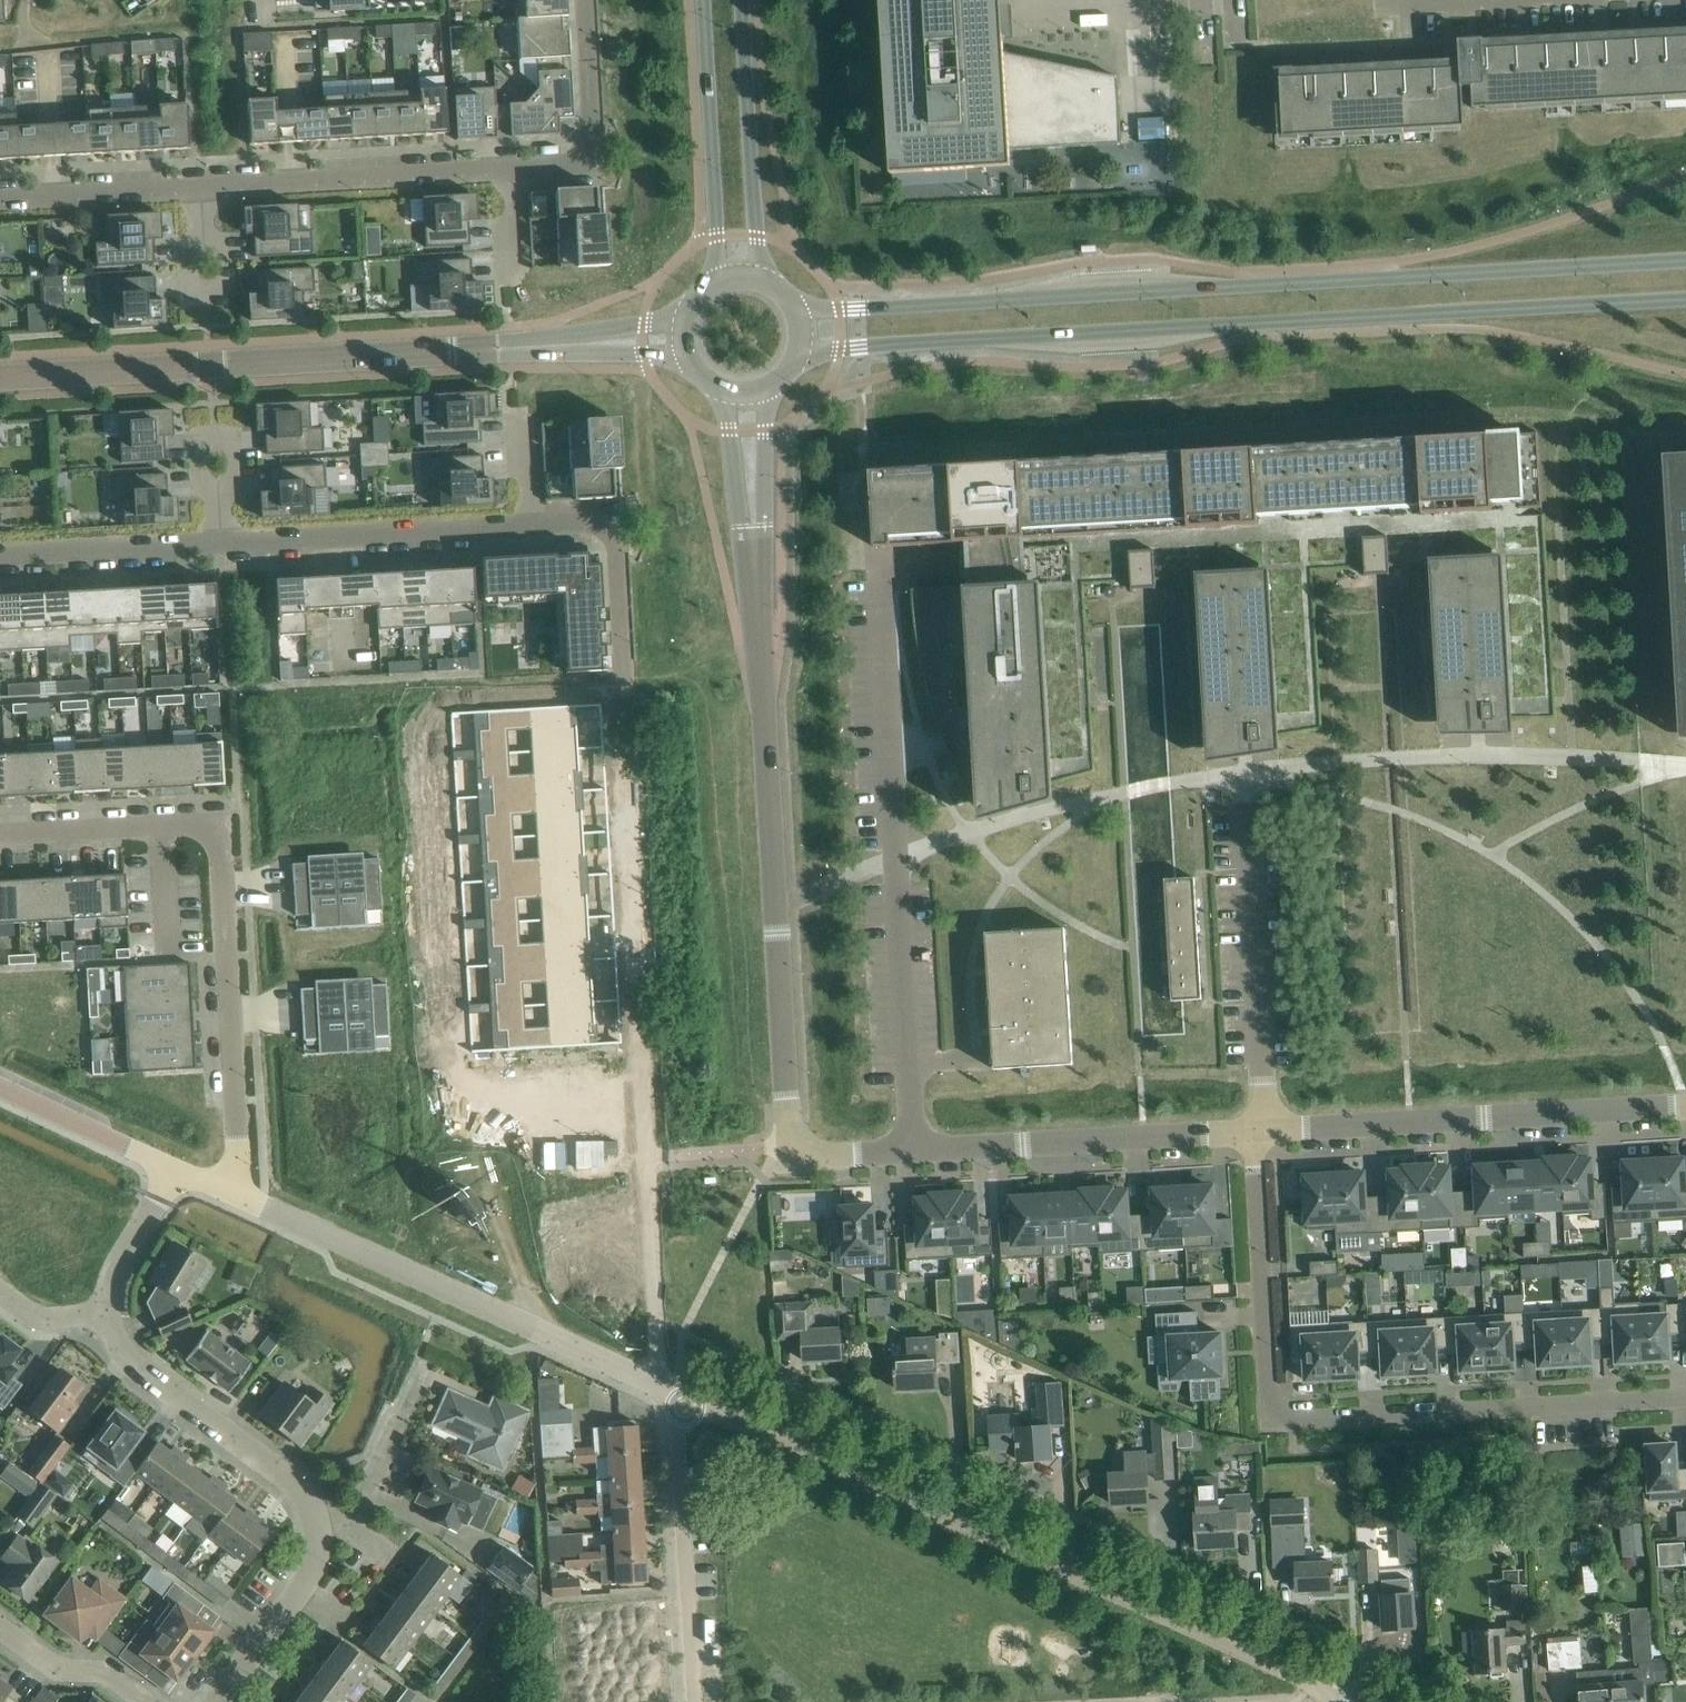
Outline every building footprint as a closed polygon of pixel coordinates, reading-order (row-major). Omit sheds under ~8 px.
[(322,12),(369,9),(368,0),(321,0),(322,12)] [(517,20),(561,18),(568,17),(567,11),(566,6),(567,6),(567,4),(567,0),(516,0),(517,20)] [(898,43),(883,44),(891,174),(1011,167),(1010,151),(1122,144),(1118,77),(1005,53),(1002,4),(994,4),(994,0),(896,0),(898,43)] [(562,30),(561,18),(517,20),(520,60),(537,59),(564,57),(569,57),(569,46),(570,46),(569,35),(568,30),(562,30)] [(435,34),(434,23),(417,24),(417,36),(435,34)] [(408,24),(392,25),(392,37),(408,36),(408,24)] [(376,26),(376,38),(392,37),(392,25),(376,26)] [(466,26),(450,27),(450,37),(467,36),(466,26)] [(360,27),(344,28),(344,40),(360,39),(360,27)] [(328,29),(328,41),(344,40),(344,28),(328,29)] [(1459,60),(1275,71),(1276,79),(1280,79),(1281,105),(1277,105),(1279,142),(1299,140),(1299,137),(1314,136),(1314,140),(1461,131),(1461,127),(1465,127),(1462,87),(1472,86),(1473,109),(1486,108),(1486,112),(1685,100),(1685,29),(1483,41),(1482,40),(1458,41),(1459,60)] [(319,31),(303,31),(304,51),(320,50),(319,31)] [(273,50),(272,32),(243,34),(244,52),(273,50)] [(467,36),(450,37),(451,51),(468,50),(467,36)] [(174,38),(155,40),(156,52),(175,50),(174,38)] [(139,41),(140,53),(156,52),(155,40),(139,41)] [(123,42),(107,44),(108,56),(124,54),(123,42)] [(91,45),(92,57),(108,56),(107,44),(91,45)] [(538,88),(532,95),(558,119),(574,118),(571,81),(570,75),(571,75),(571,70),(565,70),(564,57),(537,59),(538,88)] [(495,114),(496,104),(495,87),(453,90),(456,140),(462,140),(462,139),(467,139),(467,140),(468,140),(478,139),(483,139),(482,115),(495,114)] [(420,90),(423,135),(447,133),(445,89),(420,90)] [(423,135),(420,90),(396,92),(398,136),(423,135)] [(396,92),(371,93),(374,138),(398,136),(396,92)] [(374,138),(371,93),(347,95),(350,139),(374,138)] [(350,139),(347,95),(323,96),(323,109),(325,141),(350,139)] [(525,103),(496,104),(495,114),(496,132),(510,131),(511,137),(559,134),(558,119),(532,95),(525,103)] [(158,96),(136,97),(139,151),(164,150),(162,105),(159,105),(158,96)] [(139,151),(136,97),(135,97),(135,107),(112,108),(114,153),(139,151)] [(280,113),(280,111),(276,112),(275,99),(247,100),(250,145),(282,143),(282,142),(279,142),(278,128),(277,113),(280,113)] [(187,104),(162,105),(164,150),(189,149),(187,104)] [(114,153),(112,108),(86,110),(87,123),(89,154),(114,153)] [(323,109),(299,110),(301,142),(325,141),(323,109)] [(301,142),(299,110),(288,111),(280,111),(280,113),(277,113),(278,128),(279,142),(282,142),(282,143),(289,143),(294,142),(301,142)] [(18,159),(16,127),(17,127),(16,114),(0,115),(0,160),(18,159)] [(89,154),(87,123),(62,124),(64,156),(89,154)] [(52,125),(41,125),(43,157),(53,157),(64,156),(62,124),(52,125)] [(41,125),(17,127),(16,127),(18,159),(43,157),(41,125)] [(558,218),(597,215),(595,187),(556,189),(558,218)] [(558,218),(556,189),(542,190),(544,220),(557,219),(556,218),(558,218)] [(544,220),(542,190),(527,191),(529,221),(544,220)] [(475,195),(423,198),(426,247),(470,245),(469,220),(477,220),(475,195)] [(255,257),(313,254),(311,230),(298,231),(297,205),(244,208),(246,233),(254,233),(255,257)] [(160,213),(155,213),(108,216),(109,242),(96,243),(97,266),(155,263),(153,239),(161,238),(160,213)] [(597,215),(558,218),(556,218),(557,219),(558,243),(598,240),(597,215)] [(600,265),(598,240),(558,243),(559,267),(600,265)] [(428,284),(429,310),(482,307),(480,282),(472,282),(471,258),(413,261),(415,285),(428,284)] [(364,260),(353,261),(353,263),(354,263),(354,279),(365,279),(364,260)] [(29,263),(30,277),(43,276),(43,263),(29,263)] [(251,320),(303,317),(302,291),(315,291),(313,267),(256,270),(257,295),(249,295),(251,320)] [(44,276),(45,287),(63,286),(63,275),(44,276)] [(157,300),(156,276),(98,280),(99,303),(112,302),(114,328),(166,325),(165,300),(157,300)] [(45,303),(28,303),(29,332),(46,331),(45,303)] [(434,395),(414,396),(416,422),(422,422),(424,445),(481,442),(480,418),(488,417),(487,392),(434,395)] [(308,402),(256,405),(257,430),(265,430),(266,454),(324,451),(323,427),(309,428),(308,402)] [(171,410),(119,413),(122,462),(166,460),(165,436),(173,435),(171,410)] [(570,447),(619,445),(618,418),(586,420),(586,421),(568,422),(570,447)] [(977,803),(978,821),(1053,800),(1052,782),(1094,771),(1091,716),(1090,710),(1090,703),(1083,583),(1131,580),(1131,590),(1134,590),(1133,588),(1153,587),(1153,589),(1156,589),(1155,579),(1187,577),(1188,598),(1195,597),(1196,608),(1189,609),(1191,643),(1198,642),(1199,653),(1192,654),(1194,697),(1201,697),(1202,708),(1195,708),(1198,747),(1206,745),(1207,762),(1280,752),(1279,734),(1321,728),(1319,701),(1319,697),(1319,693),(1319,686),(1312,569),(1364,566),(1365,576),(1367,576),(1367,574),(1387,573),(1387,575),(1389,574),(1389,565),(1421,563),(1422,584),(1429,584),(1430,594),(1423,595),(1425,629),(1431,629),(1432,640),(1425,640),(1428,684),(1435,683),(1435,694),(1429,695),(1430,718),(1439,718),(1440,735),(1513,735),(1512,717),(1555,717),(1553,690),(1553,685),(1552,668),(1552,662),(1545,556),(1543,515),(1537,515),(1536,508),(1542,507),(1538,432),(1520,433),(1098,458),(1085,459),(885,471),(870,472),(872,506),(875,547),(966,542),(969,587),(913,590),(915,620),(916,630),(920,654),(922,664),(928,687),(930,697),(937,720),(941,729),(950,753),(954,762),(965,784),(975,803),(977,803)] [(385,444),(374,445),(374,454),(386,454),(385,444)] [(374,454),(374,445),(362,445),(363,455),(374,454)] [(619,445),(570,447),(571,470),(571,471),(573,471),(612,469),(621,469),(619,445)] [(1668,448),(1684,720),(1685,720),(1685,447),(1668,448)] [(375,464),(374,454),(363,455),(363,465),(375,464)] [(386,463),(386,454),(374,454),(375,464),(386,463)] [(482,455),(425,458),(426,482),(439,481),(441,507),(493,504),(492,478),(484,479),(482,455)] [(262,517),(314,514),(313,488),(326,488),(325,464),(267,467),(269,492),(260,492),(262,517)] [(614,498),(612,469),(573,471),(575,500),(614,498)] [(561,500),(559,470),(544,471),(546,501),(561,500)] [(571,470),(559,470),(561,500),(575,500),(573,471),(571,471),(571,470)] [(168,497),(167,473),(109,477),(110,500),(124,499),(125,525),(178,522),(176,497),(168,497)] [(480,558),(483,599),(561,594),(566,673),(606,670),(599,564),(588,564),(587,554),(589,554),(589,553),(587,553),(587,552),(480,558)] [(476,623),(475,613),(473,568),(448,570),(451,625),(476,623)] [(423,571),(427,626),(451,625),(448,570),(423,571)] [(427,626),(423,571),(399,573),(402,628),(427,626)] [(374,574),(376,606),(377,606),(378,629),(402,628),(399,573),(374,574)] [(374,574),(339,576),(341,608),(376,606),(374,574)] [(306,610),(341,608),(339,576),(302,578),(304,610),(306,610)] [(275,580),(278,635),(307,633),(306,610),(304,610),(302,578),(275,580)] [(187,585),(190,630),(217,628),(214,584),(187,585)] [(190,630),(187,585),(163,586),(166,631),(190,630)] [(163,586),(139,588),(142,643),(143,643),(142,632),(166,631),(163,586)] [(142,643),(139,588),(115,589),(118,644),(142,643)] [(115,589),(91,591),(94,635),(116,634),(117,644),(118,644),(115,589)] [(94,635),(91,591),(67,592),(70,647),(71,647),(70,636),(94,635)] [(67,592),(43,593),(47,648),(70,647),(67,592)] [(47,648),(43,593),(19,595),(23,650),(47,648)] [(19,595),(0,596),(0,651),(23,650),(19,595)] [(470,669),(469,657),(453,658),(454,670),(470,669)] [(437,659),(438,671),(454,670),(453,658),(437,659)] [(405,661),(405,673),(422,672),(421,660),(405,661)] [(389,662),(389,674),(405,673),(405,661),(389,662)] [(292,680),(309,679),(308,667),(292,668),(292,680)] [(209,685),(209,673),(192,674),(193,686),(209,685)] [(169,687),(185,686),(185,674),(168,675),(169,687)] [(153,688),(169,687),(168,675),(152,676),(153,688)] [(121,690),(137,689),(137,677),(120,678),(121,690)] [(105,691),(121,690),(120,678),(104,679),(105,691)] [(73,693),(89,692),(89,680),(73,681),(73,693)] [(57,694),(73,693),(73,681),(56,682),(57,694)] [(25,696),(42,695),(41,683),(25,684),(25,696)] [(9,697),(25,696),(25,684),(8,685),(9,697)] [(205,694),(206,703),(219,702),(219,693),(205,694)] [(183,695),(170,696),(170,705),(184,704),(183,695)] [(157,705),(170,705),(170,696),(156,696),(157,705)] [(109,708),(122,707),(122,698),(108,699),(109,708)] [(135,698),(122,698),(122,707),(136,707),(135,698)] [(87,700),(74,701),(74,710),(88,709),(87,700)] [(61,711),(74,710),(74,701),(61,702),(61,711)] [(26,704),(27,713),(40,712),(39,703),(26,704)] [(13,705),(13,714),(27,713),(26,704),(13,705)] [(487,730),(478,730),(479,750),(480,755),(508,753),(506,730),(531,729),(532,751),(577,749),(576,726),(571,726),(571,721),(570,708),(570,706),(486,711),(486,713),(487,730)] [(103,792),(100,738),(76,739),(79,793),(103,792)] [(101,738),(100,738),(103,792),(127,790),(125,747),(102,749),(101,738)] [(55,794),(79,793),(76,739),(75,739),(76,750),(54,751),(53,743),(52,744),(55,794)] [(222,742),(197,743),(199,786),(224,785),(222,742)] [(199,786),(197,743),(173,745),(175,788),(199,786)] [(31,796),(55,794),(52,744),(28,745),(31,796)] [(7,797),(31,796),(28,745),(27,745),(28,753),(5,754),(7,797)] [(173,745),(149,746),(151,789),(175,788),(173,745)] [(149,746),(125,747),(127,790),(151,789),(149,746)] [(508,753),(480,755),(480,759),(481,779),(490,778),(491,796),(575,791),(575,777),(574,777),(574,772),(579,771),(577,749),(532,751),(534,774),(509,775),(508,753)] [(475,750),(466,751),(467,760),(476,759),(480,759),(480,755),(479,750),(475,750)] [(466,751),(453,752),(454,761),(467,760),(466,751)] [(492,814),(483,815),(485,834),(485,839),(513,837),(511,815),(536,813),(537,836),(582,833),(581,810),(576,811),(576,805),(575,791),(491,796),(492,814)] [(513,837),(485,839),(485,843),(486,863),(495,863),(496,881),(580,875),(580,862),(579,862),(579,856),(584,856),(582,833),(537,836),(539,858),(514,860),(513,837)] [(480,835),(472,835),(472,844),(481,844),(485,843),(485,839),(485,834),(480,835)] [(472,835),(459,836),(459,845),(472,844),(472,835)] [(378,858),(335,861),(339,927),(366,926),(365,911),(381,910),(378,858)] [(335,861),(292,864),(296,916),(312,915),(313,929),(339,927),(335,861)] [(125,874),(97,875),(99,919),(100,929),(128,927),(125,874)] [(97,875),(70,877),(73,920),(98,918),(99,929),(100,929),(97,875)] [(497,899),(488,899),(490,919),(490,923),(518,922),(517,899),(541,897),(543,920),(588,917),(586,895),(581,895),(581,889),(580,875),(496,881),(497,899)] [(73,920),(70,877),(44,878),(46,921),(73,920)] [(1166,903),(1196,902),(1194,877),(1164,879),(1166,903)] [(46,921),(44,878),(17,880),(20,923),(46,921)] [(17,880),(0,881),(0,924),(20,923),(17,880)] [(1196,902),(1166,903),(1167,928),(1197,926),(1196,902)] [(518,922),(490,923),(490,928),(491,948),(500,947),(502,965),(585,960),(585,946),(584,946),(584,940),(589,940),(588,917),(543,920),(544,943),(519,944),(518,922)] [(485,919),(477,920),(477,929),(486,928),(490,928),(490,923),(490,919),(485,919)] [(477,920),(464,920),(464,929),(477,929),(477,920)] [(1197,926),(1167,928),(1169,952),(1199,951),(1197,926)] [(1065,928),(998,932),(998,933),(986,934),(987,944),(986,944),(994,1069),(1073,1064),(1065,928)] [(74,942),(61,943),(62,962),(75,961),(75,952),(74,942)] [(116,959),(130,958),(129,949),(116,950),(116,959)] [(75,952),(75,961),(89,960),(88,951),(75,952)] [(1170,977),(1200,975),(1199,951),(1169,952),(1170,977)] [(8,956),(9,965),(22,964),(22,955),(8,956)] [(22,955),(22,964),(35,963),(35,955),(22,955)] [(503,983),(494,983),(495,1003),(495,1008),(523,1006),(522,983),(546,982),(548,1004),(593,1002),(591,979),(586,979),(586,974),(585,960),(502,965),(503,983)] [(125,1002),(192,998),(190,963),(123,967),(125,1002)] [(1200,975),(1170,977),(1172,1001),(1201,999),(1200,975)] [(386,984),(343,986),(347,1052),(373,1051),(372,1037),(389,1036),(386,984)] [(343,986),(300,989),(303,1040),(321,1040),(321,1054),(347,1052),(343,986)] [(89,1004),(98,1004),(97,990),(88,991),(89,1004)] [(127,1037),(193,1033),(192,998),(125,1002),(127,1037)] [(523,1006),(495,1008),(495,1012),(497,1032),(506,1031),(507,1048),(507,1050),(591,1045),(591,1043),(590,1030),(589,1030),(589,1025),(594,1024),(593,1002),(548,1004),(549,1027),(524,1029),(523,1006)] [(490,1003),(482,1004),(482,1013),(491,1012),(495,1012),(495,1008),(495,1003),(490,1003)] [(89,1018),(98,1017),(98,1004),(89,1004),(89,1018)] [(482,1004),(469,1005),(469,1014),(482,1013),(482,1004)] [(129,1073),(196,1069),(193,1033),(127,1037),(129,1073)] [(101,1061),(92,1061),(93,1075),(114,1074),(113,1060),(101,1061)] [(1653,1157),(1657,1221),(1685,1219),(1685,1183),(1684,1184),(1682,1156),(1668,1157),(1668,1156),(1665,1157),(1654,1158),(1654,1157),(1653,1157)] [(1562,1158),(1561,1158),(1563,1208),(1562,1208),(1563,1215),(1592,1213),(1592,1220),(1607,1219),(1605,1183),(1591,1184),(1590,1157),(1576,1158),(1575,1157),(1573,1157),(1573,1158),(1562,1159),(1562,1158)] [(1657,1221),(1653,1157),(1652,1157),(1652,1158),(1641,1158),(1638,1158),(1638,1159),(1624,1159),(1626,1187),(1612,1187),(1614,1223),(1657,1221)] [(1535,1163),(1533,1163),(1535,1209),(1562,1208),(1563,1208),(1561,1158),(1559,1158),(1559,1159),(1549,1159),(1548,1159),(1546,1159),(1546,1163),(1535,1164),(1535,1163)] [(1477,1191),(1463,1192),(1466,1228),(1480,1227),(1480,1220),(1509,1218),(1508,1211),(1507,1211),(1505,1161),(1503,1161),(1503,1162),(1493,1162),(1492,1162),(1490,1162),(1490,1163),(1476,1164),(1477,1191)] [(1535,1209),(1533,1163),(1530,1163),(1530,1164),(1520,1165),(1520,1161),(1517,1161),(1506,1162),(1506,1161),(1505,1161),(1507,1211),(1508,1211),(1535,1209)] [(1420,1166),(1419,1166),(1422,1223),(1423,1223),(1450,1221),(1451,1229),(1466,1228),(1463,1192),(1449,1192),(1448,1165),(1434,1166),(1431,1166),(1420,1167),(1420,1166)] [(1392,1196),(1378,1197),(1380,1233),(1424,1230),(1423,1223),(1422,1223),(1419,1166),(1418,1166),(1418,1167),(1407,1167),(1404,1167),(1404,1168),(1390,1168),(1392,1196)] [(1335,1171),(1334,1171),(1337,1228),(1336,1228),(1336,1235),(1380,1233),(1378,1197),(1364,1197),(1363,1170),(1349,1171),(1348,1170),(1346,1171),(1335,1172),(1335,1171)] [(1337,1228),(1334,1171),(1332,1171),(1332,1172),(1321,1172),(1319,1172),(1319,1173),(1302,1174),(1302,1185),(1305,1185),(1308,1230),(1336,1228),(1337,1228)] [(1182,1185),(1186,1248),(1215,1247),(1212,1195),(1215,1194),(1214,1183),(1197,1184),(1194,1184),(1195,1184),(1184,1185),(1182,1185)] [(1167,1185),(1167,1186),(1153,1187),(1155,1214),(1141,1215),(1143,1251),(1186,1248),(1182,1185),(1181,1185),(1170,1186),(1170,1185),(1167,1185)] [(451,1195),(449,1201),(458,1218),(463,1220),(480,1212),(482,1206),(474,1189),(468,1187),(451,1195)] [(1098,1189),(1097,1190),(1100,1246),(1099,1246),(1100,1253),(1143,1251),(1141,1215),(1127,1216),(1126,1188),(1112,1189),(1109,1189),(1098,1190),(1098,1189)] [(1100,1246),(1097,1190),(1095,1190),(1085,1191),(1085,1190),(1082,1190),(1082,1195),(1071,1195),(1069,1195),(1072,1241),(1071,1241),(1071,1248),(1099,1246),(1100,1246)] [(1072,1241),(1069,1195),(1067,1195),(1067,1196),(1056,1196),(1056,1192),(1053,1192),(1053,1193),(1042,1193),(1041,1193),(1044,1243),(1045,1242),(1071,1241),(1072,1241)] [(948,1194),(946,1194),(950,1258),(993,1255),(991,1219),(977,1220),(975,1193),(961,1194),(961,1193),(958,1193),(958,1194),(948,1194)] [(1044,1243),(1041,1193),(1039,1193),(1029,1194),(1026,1194),(1012,1195),(1014,1222),(1000,1223),(1002,1259),(1046,1257),(1045,1242),(1044,1243)] [(950,1258),(946,1194),(945,1194),(934,1195),(931,1195),(917,1196),(919,1223),(905,1224),(907,1260),(950,1258)] [(843,1218),(830,1219),(831,1245),(844,1244),(846,1268),(890,1266),(888,1230),(874,1230),(872,1203),(842,1204),(843,1218)] [(162,1337),(182,1328),(192,1323),(185,1307),(181,1309),(179,1304),(180,1304),(182,1301),(182,1302),(207,1262),(174,1242),(149,1282),(156,1286),(146,1303),(162,1337)] [(1552,1242),(1538,1243),(1538,1257),(1553,1256),(1552,1242)] [(1524,1258),(1538,1257),(1538,1243),(1523,1243),(1524,1258)] [(772,1270),(794,1269),(792,1251),(771,1252),(772,1270)] [(1384,1270),(1425,1269),(1425,1252),(1383,1253),(1384,1270)] [(1468,1256),(1469,1267),(1479,1266),(1479,1255),(1468,1256)] [(1339,1275),(1339,1260),(1310,1262),(1311,1276),(1339,1275)] [(1575,1261),(1560,1262),(1560,1275),(1576,1274),(1575,1261)] [(1536,1264),(1521,1265),(1522,1278),(1536,1277),(1536,1264)] [(1418,1271),(1404,1272),(1405,1284),(1419,1283),(1418,1271)] [(1379,1273),(1365,1273),(1366,1284),(1380,1284),(1379,1273)] [(1457,1274),(1447,1274),(1448,1287),(1458,1286),(1457,1274)] [(1678,1279),(1667,1280),(1668,1296),(1679,1295),(1678,1279)] [(1214,1285),(1186,1287),(1187,1301),(1215,1300),(1214,1285)] [(1074,1287),(1060,1288),(1061,1302),(1075,1301),(1074,1287)] [(1161,1288),(1145,1289),(1146,1303),(1148,1303),(1161,1303),(1161,1288)] [(1103,1292),(1088,1293),(1089,1307),(1104,1306),(1103,1292)] [(1681,1333),(1679,1303),(1666,1304),(1667,1314),(1641,1316),(1643,1360),(1670,1359),(1668,1334),(1681,1333)] [(811,1306),(800,1306),(778,1307),(780,1338),(804,1336),(805,1361),(842,1359),(841,1337),(840,1329),(812,1330),(811,1306)] [(1643,1360),(1641,1316),(1615,1317),(1614,1307),(1601,1308),(1603,1338),(1616,1337),(1617,1362),(1643,1360)] [(1601,1308),(1562,1310),(1566,1365),(1592,1363),(1590,1338),(1603,1338),(1601,1308)] [(1562,1310),(1523,1312),(1525,1343),(1538,1342),(1539,1367),(1566,1365),(1562,1310)] [(1197,1312),(1156,1314),(1157,1338),(1168,1337),(1170,1362),(1158,1362),(1160,1392),(1180,1391),(1183,1379),(1190,1379),(1191,1401),(1221,1399),(1220,1377),(1224,1377),(1222,1333),(1199,1334),(1197,1312)] [(1525,1343),(1523,1312),(1485,1315),(1488,1370),(1514,1368),(1513,1343),(1525,1343)] [(1488,1370),(1485,1315),(1446,1317),(1448,1347),(1460,1346),(1462,1371),(1488,1370)] [(1448,1347),(1446,1317),(1407,1319),(1410,1374),(1437,1373),(1435,1348),(1448,1347)] [(1016,1319),(999,1320),(1000,1342),(1018,1350),(1016,1319)] [(1410,1374),(1407,1319),(1368,1322),(1370,1352),(1382,1351),(1384,1376),(1410,1374)] [(895,1358),(896,1371),(894,1371),(895,1376),(897,1376),(897,1389),(938,1387),(936,1364),(960,1362),(958,1333),(942,1334),(941,1322),(917,1323),(918,1341),(924,1341),(924,1356),(895,1358)] [(1368,1322),(1329,1324),(1332,1379),(1359,1377),(1357,1353),(1370,1352),(1368,1322)] [(1332,1379),(1329,1324),(1290,1326),(1292,1356),(1304,1356),(1306,1380),(1332,1379)] [(251,1364),(224,1344),(207,1331),(185,1359),(203,1373),(203,1374),(215,1384),(216,1383),(229,1392),(251,1364)] [(259,1352),(268,1358),(282,1340),(273,1334),(259,1352)] [(4,1409),(22,1385),(11,1376),(15,1370),(8,1365),(19,1350),(2,1337),(0,1339),(0,1406),(4,1409)] [(175,1350),(168,1359),(179,1367),(186,1359),(175,1350)] [(546,1360),(542,1368),(554,1374),(558,1366),(546,1360)] [(77,1406),(71,1402),(83,1387),(59,1369),(28,1410),(58,1432),(77,1406)] [(332,1403),(315,1390),(312,1388),(304,1398),(284,1383),(259,1415),(288,1436),(297,1424),(309,1434),(332,1403)] [(1064,1426),(1061,1383),(1037,1384),(1039,1408),(1034,1408),(1034,1418),(1018,1419),(1018,1417),(990,1419),(992,1450),(1019,1448),(1020,1461),(1052,1459),(1050,1427),(1064,1426)] [(502,1469),(518,1432),(527,1412),(495,1398),(489,1410),(449,1392),(438,1416),(458,1425),(454,1433),(475,1442),(469,1454),(502,1469)] [(109,1476),(123,1487),(135,1472),(149,1453),(135,1443),(143,1432),(133,1424),(135,1421),(121,1411),(119,1414),(115,1411),(87,1448),(101,1459),(97,1464),(110,1474),(109,1476)] [(570,1423),(545,1424),(546,1454),(558,1454),(557,1438),(571,1437),(570,1423)] [(608,1454),(638,1452),(637,1426),(606,1427),(607,1442),(593,1443),(593,1449),(595,1449),(595,1454),(608,1454)] [(1191,1430),(1176,1427),(1177,1440),(1177,1447),(1192,1446),(1191,1430)] [(28,1473),(41,1483),(68,1447),(55,1437),(28,1473)] [(1112,1489),(1109,1489),(1110,1500),(1113,1500),(1113,1504),(1148,1502),(1146,1473),(1156,1473),(1156,1479),(1174,1478),(1174,1472),(1173,1449),(1172,1441),(1154,1441),(1155,1453),(1127,1455),(1128,1474),(1111,1475),(1112,1482),(1112,1489)] [(154,1487),(180,1452),(173,1447),(169,1452),(157,1442),(149,1453),(135,1472),(154,1487)] [(1676,1469),(1674,1444),(1647,1445),(1650,1500),(1685,1498),(1685,1468),(1676,1469)] [(584,1462),(584,1449),(573,1450),(573,1462),(584,1462)] [(593,1449),(584,1449),(584,1462),(596,1461),(595,1454),(595,1449),(593,1449)] [(180,1452),(154,1487),(173,1501),(196,1471),(184,1463),(188,1458),(180,1452)] [(638,1452),(608,1454),(609,1480),(640,1478),(638,1452)] [(12,1464),(4,1475),(30,1494),(38,1483),(12,1464)] [(426,1518),(446,1527),(456,1532),(460,1522),(466,1525),(482,1490),(430,1467),(415,1502),(430,1509),(426,1518)] [(1086,1467),(1078,1472),(1086,1487),(1094,1482),(1086,1467)] [(54,1469),(44,1482),(62,1496),(72,1483),(54,1469)] [(196,1471),(173,1501),(193,1516),(219,1481),(211,1475),(208,1480),(196,1471)] [(522,1477),(516,1489),(527,1496),(534,1484),(522,1477)] [(1228,1499),(1218,1499),(1217,1477),(1196,1479),(1198,1514),(1196,1514),(1198,1549),(1238,1547),(1237,1530),(1251,1529),(1249,1495),(1228,1497),(1228,1499)] [(640,1478),(609,1480),(610,1493),(597,1494),(597,1500),(598,1500),(598,1506),(641,1504),(640,1478)] [(219,1481),(193,1516),(210,1529),(206,1534),(208,1536),(231,1506),(235,1501),(223,1492),(226,1486),(219,1481)] [(32,1526),(55,1496),(40,1485),(18,1515),(32,1526)] [(101,1518),(120,1532),(126,1524),(134,1514),(115,1500),(107,1509),(101,1518)] [(588,1513),(587,1500),(576,1501),(576,1514),(588,1513)] [(598,1500),(597,1500),(587,1500),(588,1513),(598,1513),(598,1517),(612,1517),(613,1531),(643,1529),(641,1504),(598,1506),(598,1500)] [(1272,1525),(1273,1543),(1274,1565),(1291,1565),(1292,1580),(1297,1580),(1297,1591),(1315,1590),(1315,1595),(1333,1594),(1333,1590),(1334,1590),(1333,1577),(1335,1577),(1335,1574),(1333,1574),(1332,1563),(1306,1564),(1304,1524),(1303,1503),(1272,1504),(1273,1525),(1272,1525)] [(242,1514),(231,1506),(208,1536),(228,1550),(254,1515),(246,1509),(242,1514)] [(254,1515),(228,1550),(247,1565),(270,1535),(257,1526),(261,1520),(254,1515)] [(560,1521),(547,1522),(548,1535),(561,1534),(560,1521)] [(1622,1524),(1623,1556),(1644,1555),(1643,1523),(1622,1524)] [(1678,1529),(1678,1536),(1685,1536),(1685,1523),(1682,1524),(1678,1529)] [(126,1524),(120,1532),(140,1546),(146,1538),(126,1524)] [(1419,1526),(1410,1526),(1411,1545),(1420,1544),(1419,1526)] [(643,1529),(613,1531),(613,1544),(600,1544),(600,1551),(601,1558),(645,1555),(643,1529)] [(591,1565),(590,1552),(582,1552),(581,1533),(561,1534),(548,1535),(550,1561),(566,1560),(579,1559),(579,1566),(591,1565)] [(28,1601),(41,1583),(57,1562),(33,1544),(31,1546),(18,1536),(14,1541),(1,1559),(14,1569),(4,1583),(28,1601)] [(165,1553),(171,1546),(159,1537),(154,1544),(146,1538),(140,1546),(159,1561),(165,1553)] [(1672,1543),(1658,1544),(1659,1567),(1673,1566),(1672,1543)] [(1411,1546),(1408,1550),(1408,1554),(1412,1557),(1416,1557),(1419,1554),(1419,1549),(1416,1546),(1411,1546)] [(504,1547),(488,1569),(516,1590),(530,1572),(532,1568),(504,1547)] [(426,1562),(418,1573),(448,1595),(462,1577),(427,1550),(421,1558),(426,1562)] [(1360,1582),(1378,1581),(1377,1550),(1359,1551),(1360,1582)] [(600,1551),(590,1552),(591,1565),(601,1565),(602,1584),(616,1584),(646,1582),(645,1555),(601,1558),(600,1551)] [(185,1567),(165,1553),(159,1561),(178,1576),(185,1567)] [(203,1581),(185,1567),(178,1576),(197,1590),(203,1581)] [(530,1572),(516,1590),(532,1602),(536,1596),(535,1579),(537,1577),(530,1572)] [(209,1573),(203,1581),(197,1590),(221,1607),(234,1591),(209,1573)] [(405,1580),(399,1587),(434,1613),(448,1595),(418,1573),(410,1584),(405,1580)] [(1382,1601),(1376,1601),(1377,1618),(1383,1617),(1384,1630),(1414,1628),(1413,1606),(1412,1594),(1411,1594),(1410,1579),(1396,1580),(1381,1581),(1382,1596),(1382,1601)] [(115,1615),(126,1601),(107,1586),(102,1594),(94,1588),(89,1594),(72,1581),(46,1615),(78,1638),(89,1624),(102,1633),(115,1615)] [(151,1624),(195,1656),(196,1655),(194,1653),(202,1642),(204,1644),(214,1631),(194,1617),(203,1605),(186,1592),(174,1583),(162,1598),(172,1605),(156,1627),(152,1623),(151,1624)] [(1504,1610),(1523,1608),(1522,1585),(1503,1586),(1504,1610)] [(434,1613),(399,1587),(394,1595),(399,1598),(391,1609),(420,1632),(434,1613)] [(499,1599),(482,1621),(491,1627),(507,1606),(499,1599)] [(1657,1608),(1648,1609),(1630,1610),(1634,1663),(1652,1662),(1652,1656),(1651,1646),(1660,1646),(1657,1608)] [(420,1632),(391,1609),(383,1620),(378,1616),(372,1624),(407,1650),(420,1632)] [(491,1627),(482,1621),(469,1639),(477,1646),(491,1627)] [(1474,1633),(1464,1634),(1465,1655),(1476,1655),(1477,1673),(1492,1672),(1492,1676),(1503,1676),(1503,1671),(1506,1671),(1505,1644),(1525,1643),(1524,1622),(1508,1623),(1509,1630),(1474,1632),(1474,1633)] [(195,1656),(151,1624),(158,1630),(142,1651),(130,1642),(118,1657),(145,1677),(154,1665),(177,1681),(195,1656)] [(407,1650),(372,1624),(366,1631),(372,1635),(363,1646),(381,1659),(393,1668),(407,1650)] [(329,1659),(358,1681),(372,1663),(337,1637),(331,1645),(336,1649),(329,1659)] [(477,1646),(469,1639),(455,1657),(463,1664),(477,1646)] [(1580,1641),(1562,1642),(1549,1644),(1551,1670),(1565,1669),(1583,1668),(1580,1641)] [(1660,1646),(1651,1646),(1652,1656),(1661,1655),(1660,1646)] [(463,1664),(455,1657),(441,1676),(450,1682),(463,1664)] [(358,1681),(329,1659),(320,1670),(315,1666),(310,1674),(345,1700),(358,1681)] [(1672,1660),(1654,1662),(1655,1682),(1673,1681),(1672,1660)] [(1609,1671),(1610,1684),(1612,1701),(1644,1701),(1644,1695),(1642,1681),(1641,1668),(1626,1669),(1609,1671)] [(1577,1673),(1578,1687),(1578,1686),(1579,1700),(1579,1701),(1612,1701),(1610,1684),(1609,1671),(1591,1672),(1577,1673)] [(310,1674),(304,1681),(309,1685),(301,1696),(309,1701),(343,1701),(345,1700),(310,1674)] [(450,1682),(441,1676),(428,1692),(437,1699),(450,1682)] [(0,1701),(10,1688),(0,1680),(0,1701),(1,1701),(0,1701)] [(415,1695),(406,1689),(396,1701),(409,1701),(415,1695)] [(565,1699),(565,1701),(653,1701),(652,1689),(609,1691),(610,1697),(565,1699)] [(56,1701),(41,1690),(32,1701),(55,1701),(56,1701)]
